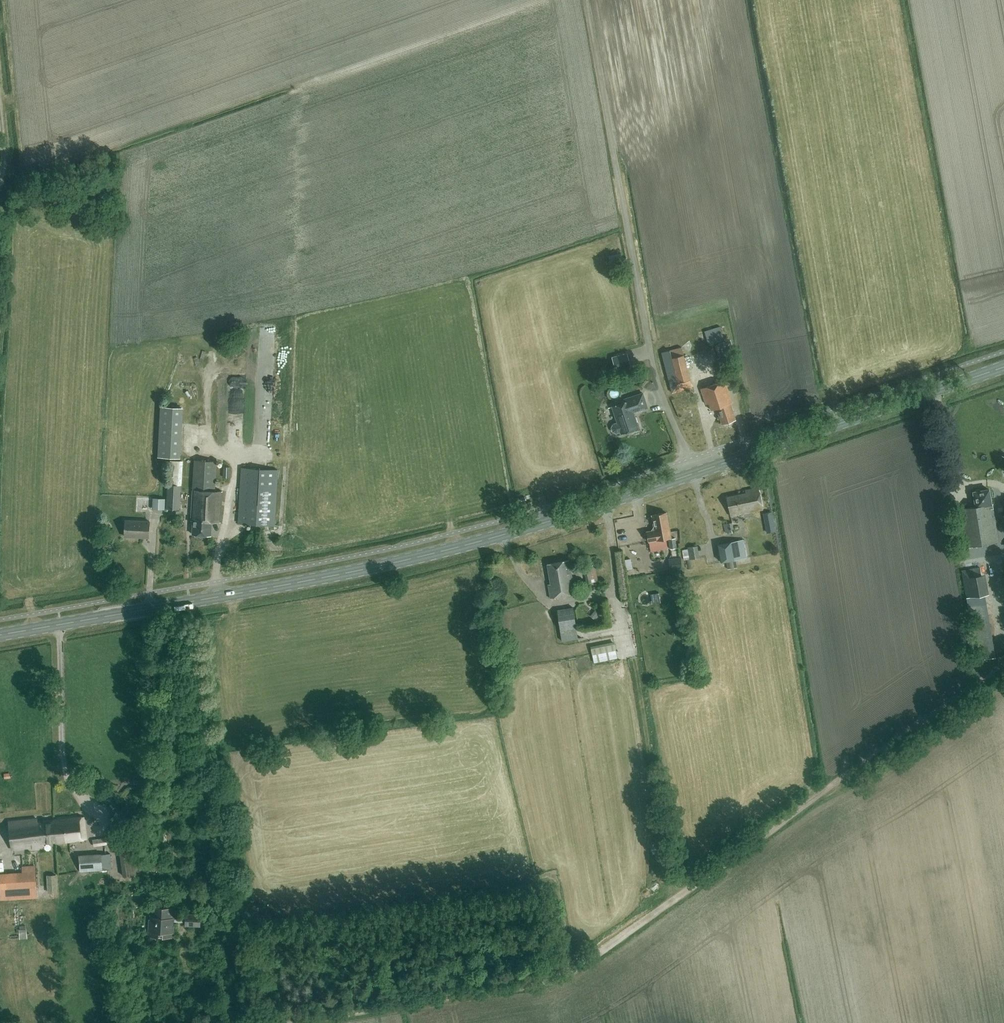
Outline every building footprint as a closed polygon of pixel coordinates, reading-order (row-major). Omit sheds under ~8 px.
[(732,365),(719,326),(704,331),(708,345),(715,342),(721,358),(719,359),(722,369),(732,365)] [(691,388),(680,347),(661,352),(671,393),(691,388)] [(630,364),(628,355),(614,359),(616,368),(630,364)] [(260,375),(260,386),(270,386),(270,375),(260,375)] [(732,403),(724,380),(701,388),(706,404),(709,403),(711,410),(717,408),(722,424),(736,419),(730,404),(732,403)] [(648,407),(643,393),(624,399),(625,402),(613,406),(618,422),(615,423),(613,425),(612,427),(612,429),(613,431),(616,433),(618,432),(621,431),(622,433),(632,430),(632,431),(640,429),(638,423),(636,424),(633,412),(648,407)] [(182,408),(160,407),(158,447),(158,457),(179,458),(180,448),(182,408)] [(182,461),(170,460),(169,484),(167,484),(166,509),(179,509),(182,461)] [(216,461),(194,460),(191,520),(193,520),(193,534),(211,535),(211,522),(221,522),(222,491),(215,491),(216,461)] [(277,470),(242,468),(239,523),(274,525),(277,470)] [(763,509),(759,488),(745,491),(746,493),(727,497),(731,515),(763,509)] [(992,504),(991,504),(990,497),(991,497),(992,495),(991,491),(990,490),(989,490),(989,489),(981,490),(980,489),(975,490),(974,492),(973,492),(976,507),(960,509),(966,548),(998,542),(992,504)] [(165,498),(152,498),(152,509),(165,509),(165,498)] [(665,534),(670,533),(666,512),(652,515),(654,527),(651,532),(646,533),(646,534),(644,535),(645,539),(648,540),(648,542),(665,538),(665,534)] [(771,512),(763,514),(766,534),(775,532),(771,512)] [(150,521),(125,520),(124,536),(149,537),(150,521)] [(733,531),(731,523),(722,525),(724,533),(733,531)] [(676,549),(675,538),(668,539),(669,549),(676,549)] [(746,558),(743,540),(719,544),(722,562),(746,558)] [(699,558),(697,546),(686,548),(686,550),(681,551),(683,561),(699,558)] [(681,570),(680,558),(667,560),(668,571),(681,570)] [(575,594),(569,560),(547,564),(550,584),(548,584),(550,598),(575,594)] [(597,578),(594,565),(582,567),(585,580),(597,578)] [(981,574),(980,568),(962,571),(967,603),(985,600),(984,593),(989,593),(986,573),(981,574)] [(991,658),(982,604),(968,606),(977,660),(991,658)] [(577,639),(573,607),(557,610),(561,641),(577,639)] [(596,609),(590,615),(598,622),(604,615),(596,609)] [(616,658),(613,643),(590,648),(593,663),(616,658)] [(991,666),(983,669),(985,674),(993,671),(991,666)] [(54,820),(56,842),(86,839),(84,816),(54,820)] [(56,842),(54,820),(54,821),(38,823),(37,819),(9,822),(12,849),(44,845),(44,842),(56,841),(56,842)] [(135,875),(130,835),(117,837),(123,876),(135,875)] [(109,869),(108,853),(77,855),(79,872),(109,869)] [(43,878),(57,877),(56,854),(42,855),(43,878)] [(35,871),(0,873),(0,877),(1,887),(0,887),(0,898),(35,896),(35,886),(36,886),(35,871)] [(175,908),(149,907),(148,937),(174,938),(175,908)] [(200,914),(185,914),(184,926),(200,927),(200,914)]
